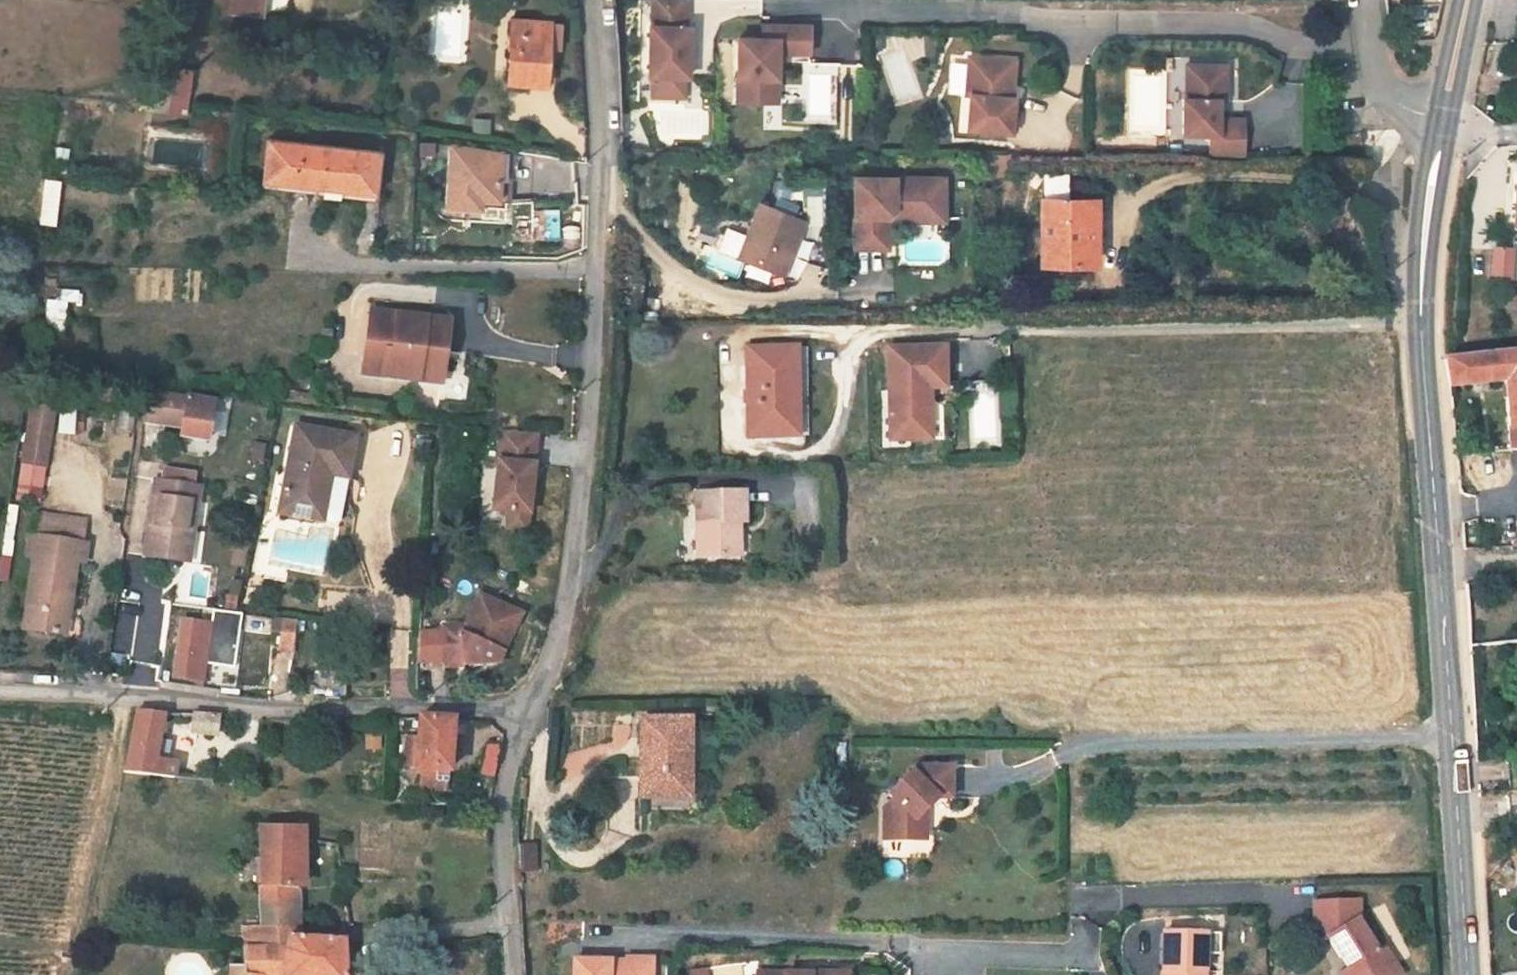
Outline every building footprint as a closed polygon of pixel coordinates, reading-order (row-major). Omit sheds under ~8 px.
[(271,22),(271,0),(241,0),(241,22),(271,22)] [(691,7),(658,7),(657,37),(655,37),(654,87),(692,87),(693,38),(691,38),(691,7)] [(766,46),(742,46),(742,109),(768,109),(768,91),(781,91),(781,69),(781,60),(786,60),(813,60),(814,32),(766,32),(766,46)] [(525,96),(562,96),(564,63),(578,63),(577,39),(564,38),(564,34),(527,33),(525,96)] [(915,59),(924,58),(923,36),(888,38),(892,102),(918,100),(915,59)] [(1010,101),(1012,63),(972,61),(970,99),(975,100),(973,133),(1015,135),(1017,101),(1016,101),(1010,101)] [(1214,132),(1215,153),(1249,152),(1247,115),(1222,115),(1222,97),(1221,62),(1189,63),(1190,97),(1187,97),(1188,133),(1214,132)] [(1221,62),(1222,97),(1229,97),(1228,62),(1221,62)] [(1010,101),(1016,101),(1018,63),(1012,63),(1010,101)] [(201,122),(206,91),(191,90),(185,120),(201,122)] [(768,91),(768,109),(781,110),(781,91),(768,91)] [(453,153),(433,150),(431,166),(447,168),(444,218),(464,220),(465,214),(450,212),(453,153)] [(504,161),(453,153),(450,212),(465,214),(479,216),(480,212),(498,213),(504,161)] [(283,201),(287,156),(276,155),(272,200),(283,201)] [(392,166),(287,156),(283,201),(389,210),(392,166)] [(37,223),(53,225),(59,178),(42,176),(37,223)] [(1094,247),(1094,201),(1071,200),(1071,177),(1044,177),(1043,269),(1094,268),(1094,247)] [(801,184),(800,205),(819,205),(819,184),(801,184)] [(857,185),(857,256),(890,256),(890,228),(890,224),(897,218),(936,218),(936,203),(947,203),(947,185),(857,185)] [(1102,201),(1094,201),(1094,247),(1102,246),(1102,201)] [(890,224),(890,228),(946,228),(947,203),(936,203),(936,218),(897,218),(890,224)] [(774,282),(796,229),(759,214),(738,269),(774,282)] [(527,252),(530,221),(510,219),(506,250),(527,252)] [(805,232),(796,229),(774,282),(785,285),(805,232)] [(1493,252),(1492,272),(1510,272),(1511,253),(1493,252)] [(68,327),(70,288),(45,287),(44,327),(68,327)] [(377,323),(374,366),(391,367),(390,387),(444,391),(447,363),(454,363),(456,328),(377,323)] [(1007,361),(1008,347),(987,345),(986,360),(1007,361)] [(1504,382),(1516,381),(1516,351),(1449,358),(1453,388),(1504,382)] [(892,354),(894,446),(915,446),(915,435),(925,435),(924,406),(930,405),(930,394),(949,394),(948,353),(892,354)] [(808,357),(798,357),(794,357),(747,359),(750,449),(810,447),(808,357)] [(391,367),(374,366),(372,382),(390,387),(391,367)] [(1504,382),(1510,456),(1516,455),(1516,381),(1504,382)] [(163,398),(158,427),(193,434),(191,443),(218,448),(225,410),(163,398)] [(43,502),(51,406),(24,404),(17,500),(43,502)] [(915,435),(915,446),(935,445),(934,405),(930,405),(924,406),(925,435),(915,435)] [(59,410),(56,432),(71,434),(74,412),(59,410)] [(304,433),(288,520),(346,530),(363,443),(304,433)] [(538,443),(502,438),(492,518),(508,520),(506,537),(526,539),(538,443)] [(207,495),(199,494),(160,488),(149,562),(186,568),(193,525),(203,527),(207,495)] [(747,536),(746,503),(699,506),(701,572),(739,569),(739,536),(747,536)] [(203,527),(193,525),(186,568),(197,569),(203,527)] [(339,538),(319,535),(316,544),(284,538),(277,570),(330,581),(339,538)] [(94,551),(38,542),(34,562),(43,564),(31,637),(69,642),(73,617),(77,617),(86,570),(91,571),(94,551)] [(110,648),(130,652),(141,602),(121,598),(110,648)] [(488,603),(472,634),(470,642),(453,642),(454,674),(505,671),(528,620),(488,603)] [(203,682),(209,643),(212,624),(192,622),(185,681),(203,682)] [(308,628),(294,625),(289,651),(303,652),(308,628)] [(470,642),(472,634),(453,635),(453,642),(470,642)] [(264,678),(269,643),(249,640),(245,676),(264,678)] [(165,767),(172,716),(145,715),(135,784),(181,789),(184,769),(165,767)] [(230,719),(201,718),(202,737),(229,737),(230,719)] [(463,728),(431,724),(425,770),(429,771),(428,788),(455,791),(463,728)] [(646,725),(647,804),(696,802),(696,724),(646,725)] [(477,742),(477,775),(496,775),(497,743),(477,742)] [(923,824),(933,815),(943,804),(958,804),(959,772),(922,772),(896,800),(901,803),(891,814),(892,847),(924,846),(923,824)] [(923,824),(924,846),(933,846),(933,815),(923,824)] [(267,827),(269,938),(301,937),(300,899),(312,896),(310,825),(267,827)] [(538,870),(536,842),(520,843),(521,871),(538,870)] [(364,884),(356,885),(359,900),(371,898),(369,887),(364,888),(364,884)] [(1384,951),(1377,954),(1361,926),(1361,905),(1315,907),(1316,941),(1328,940),(1348,973),(1344,974),(1400,974),(1384,951)] [(359,951),(302,948),(301,937),(269,938),(254,939),(253,951),(253,974),(359,974),(359,951)] [(1202,955),(1202,940),(1161,937),(1159,974),(1201,974),(1202,955)] [(1202,940),(1202,955),(1210,955),(1211,940),(1202,940)] [(660,965),(635,965),(635,968),(582,966),(582,974),(659,974),(660,965)]
